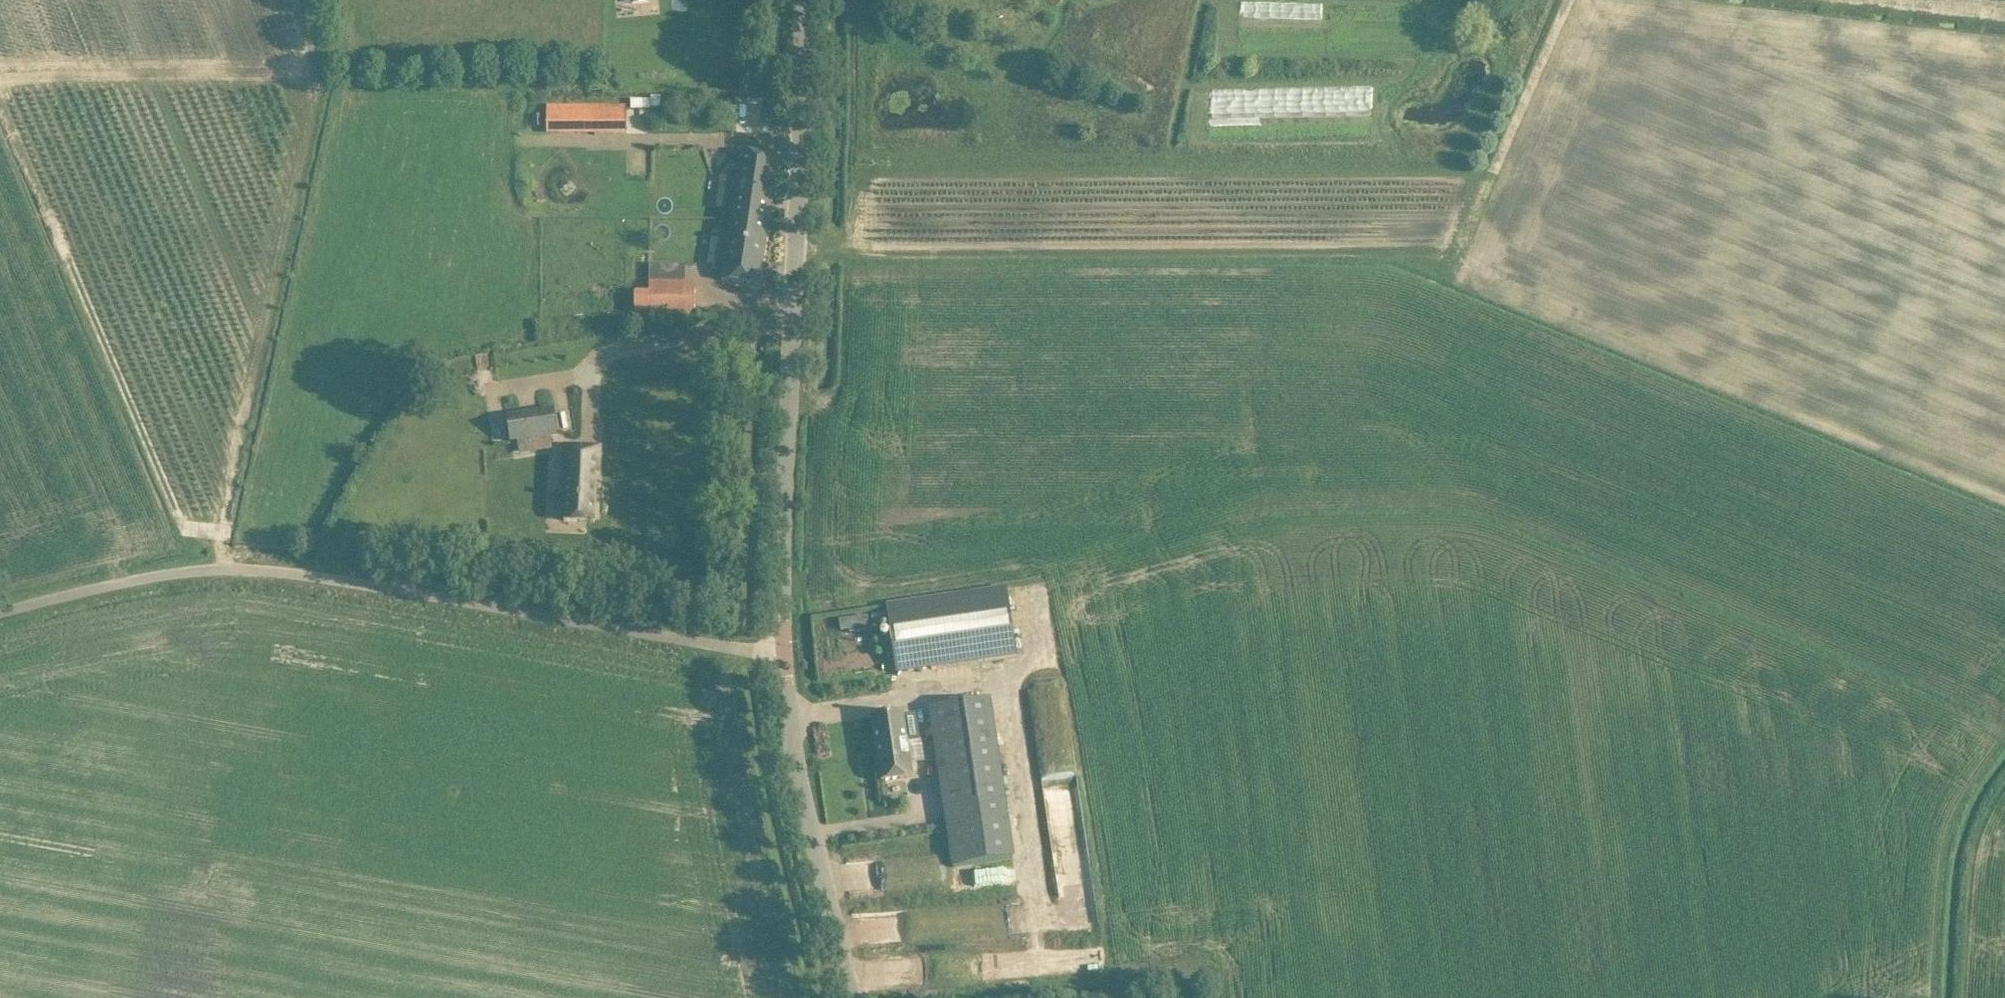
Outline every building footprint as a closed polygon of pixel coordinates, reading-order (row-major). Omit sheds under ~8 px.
[(659,96),(651,97),(651,108),(659,107),(659,96)] [(545,134),(625,134),(626,105),(546,105),(545,134)] [(534,117),(534,127),(541,127),(544,127),(543,117),(534,117)] [(722,281),(740,284),(760,287),(779,158),(740,152),(722,281)] [(649,282),(649,318),(695,318),(695,282),(649,282)] [(522,414),(505,417),(509,444),(520,442),(557,436),(553,409),(522,414)] [(600,447),(567,445),(566,469),(567,469),(565,520),(595,521),(598,470),(599,470),(600,447)] [(887,606),(897,673),(1017,655),(1007,588),(887,606)] [(848,620),(840,621),(841,631),(850,630),(848,620)] [(928,709),(952,868),(1014,858),(990,700),(928,709)] [(892,714),(872,717),(882,782),(902,779),(912,778),(909,758),(923,756),(917,715),(903,717),(903,713),(892,714)]
